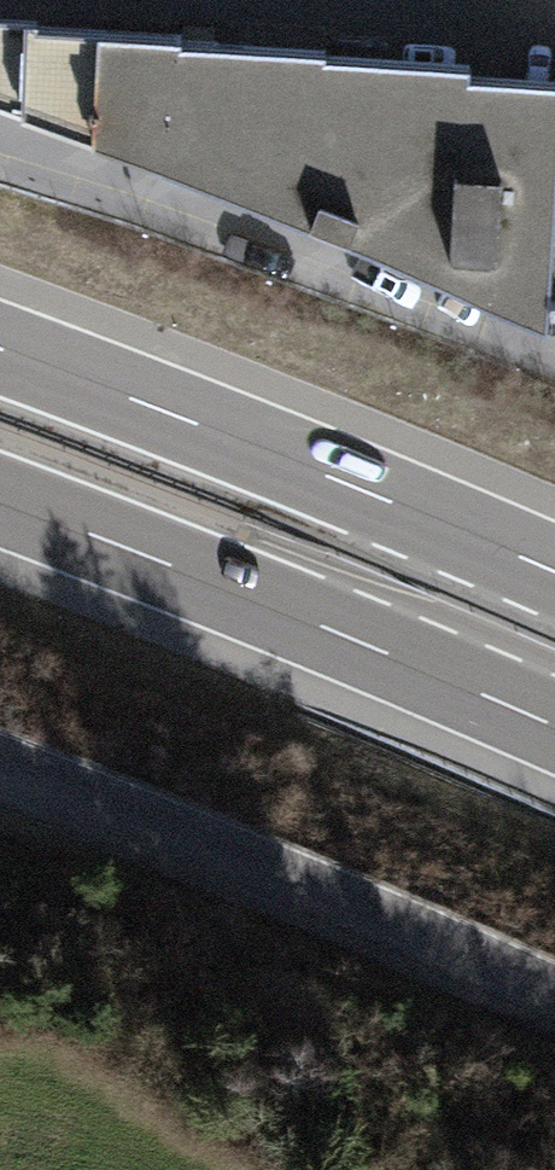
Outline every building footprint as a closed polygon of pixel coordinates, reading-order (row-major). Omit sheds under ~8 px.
[(0,15),(0,103),(554,314),(554,64),(0,15)]
